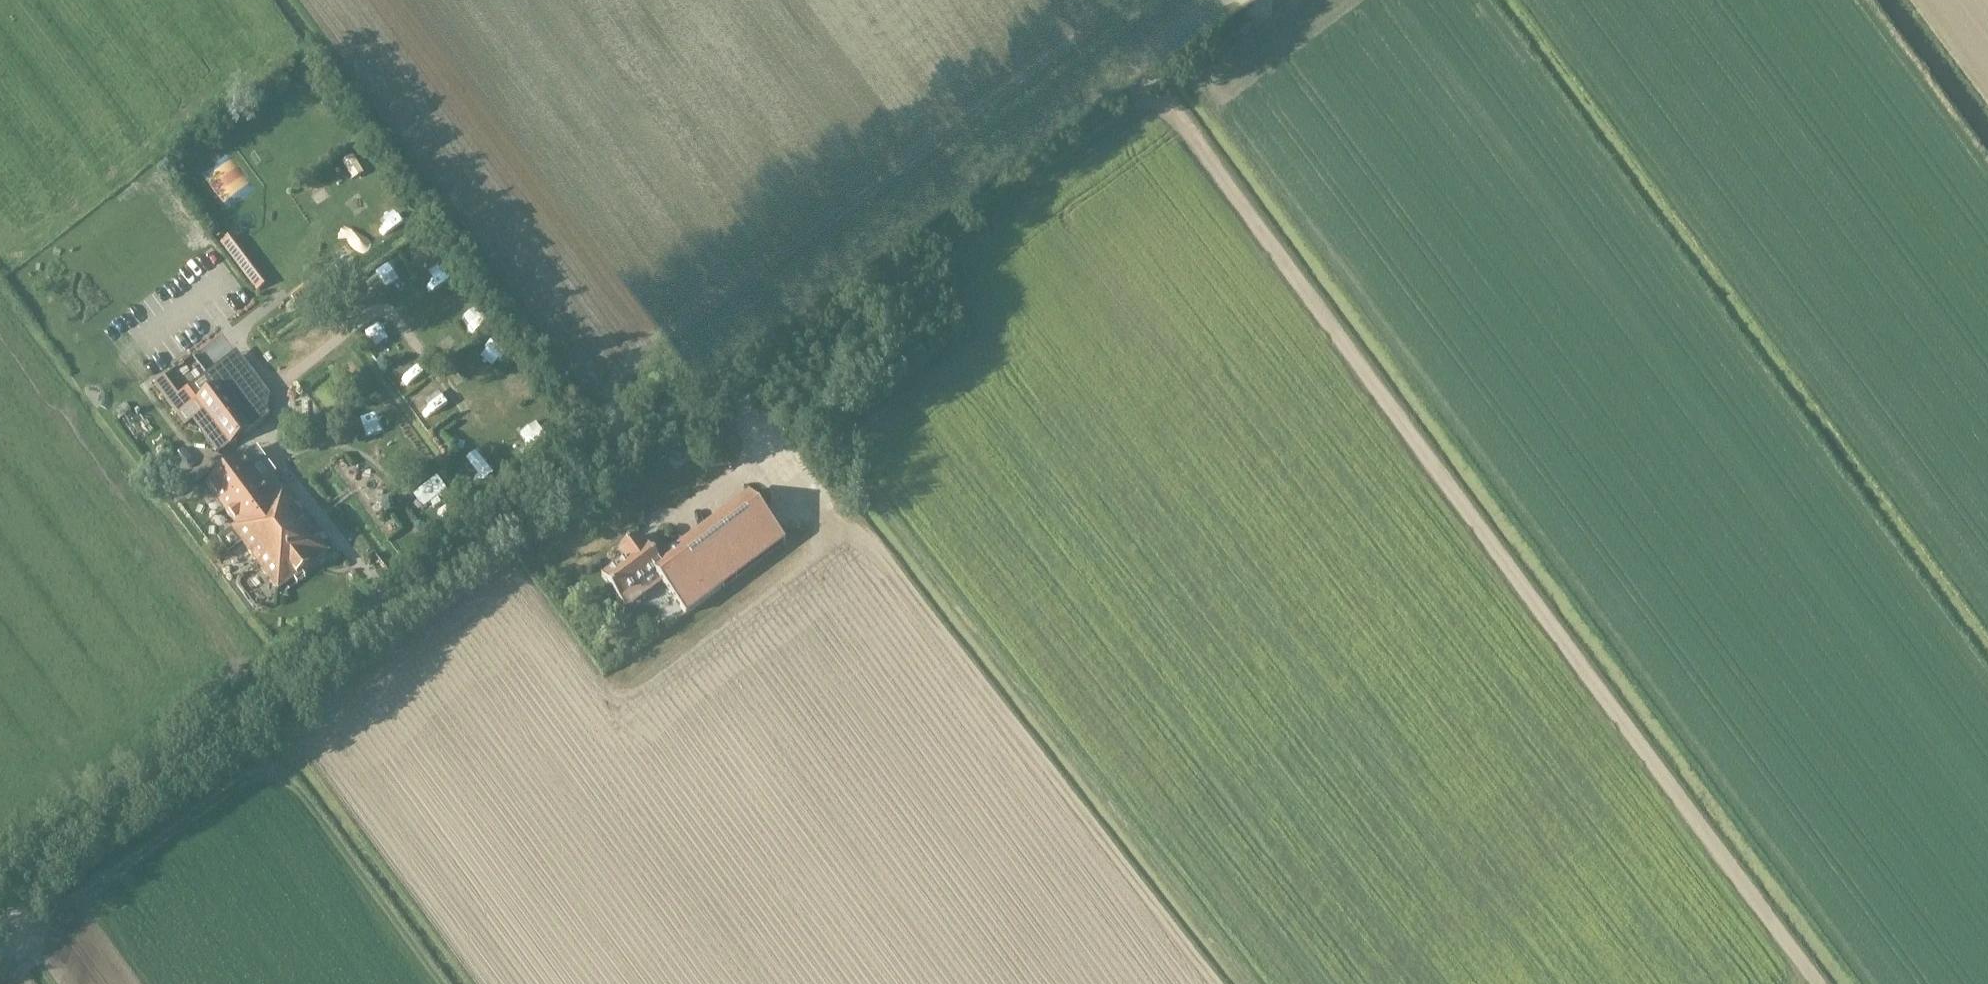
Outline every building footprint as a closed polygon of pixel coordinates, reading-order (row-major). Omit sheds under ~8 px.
[(364,173),(376,166),(367,152),(355,159),(364,173)] [(322,184),(330,198),(345,189),(337,175),(322,184)] [(402,205),(412,201),(403,182),(394,187),(402,205)] [(402,225),(424,210),(415,198),(394,213),(402,225)] [(372,249),(381,241),(363,221),(353,229),(372,249)] [(409,258),(393,265),(405,293),(421,286),(409,258)] [(456,261),(438,271),(448,289),(466,278),(456,261)] [(469,317),(487,303),(472,285),(454,299),(469,317)] [(420,381),(432,376),(424,356),(412,361),(420,381)] [(208,418),(199,425),(218,454),(269,415),(236,369),(195,400),(208,418)] [(440,384),(421,396),(437,420),(456,408),(440,384)] [(234,524),(230,528),(276,590),(329,550),(283,490),(271,474),(261,481),(242,456),(205,485),(234,524)] [(663,556),(654,554),(645,542),(643,544),(637,536),(618,550),(624,558),(601,575),(621,601),(636,590),(641,596),(661,581),(685,614),(785,540),(749,492),(748,493),(750,496),(682,547),(679,544),(663,556)]
